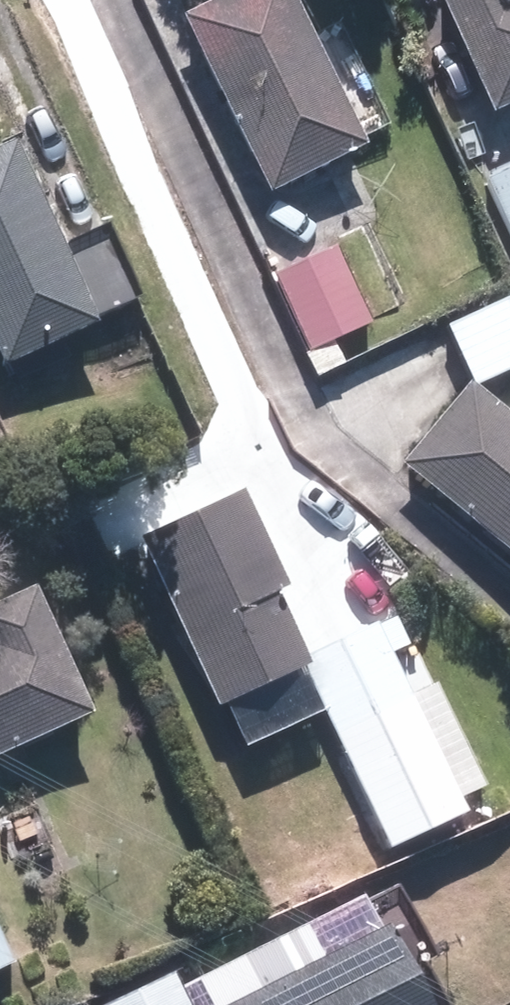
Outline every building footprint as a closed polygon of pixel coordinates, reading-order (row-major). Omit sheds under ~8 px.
[(184,18),(270,192),(360,148),(286,0),(221,0),(184,18)] [(487,111),(509,101),(509,0),(439,0),(487,111)] [(0,151),(0,352),(4,361),(87,323),(5,149),(0,151)] [(487,181),(509,231),(509,171),(487,181)] [(368,323),(333,249),(276,276),(312,349),(368,323)] [(473,385),(509,368),(509,301),(448,330),(473,385)] [(402,466),(509,556),(509,423),(467,387),(402,466)] [(238,497),(140,544),(231,734),(315,695),(387,846),(464,810),(374,622),(304,655),(274,593),(282,589),(238,497)] [(86,714),(29,590),(0,604),(0,754),(86,714)] [(380,932),(235,1004),(417,1004),(380,932)] [(9,966),(0,948),(0,970),(9,966)] [(113,1004),(187,1004),(172,975),(113,1004)]
